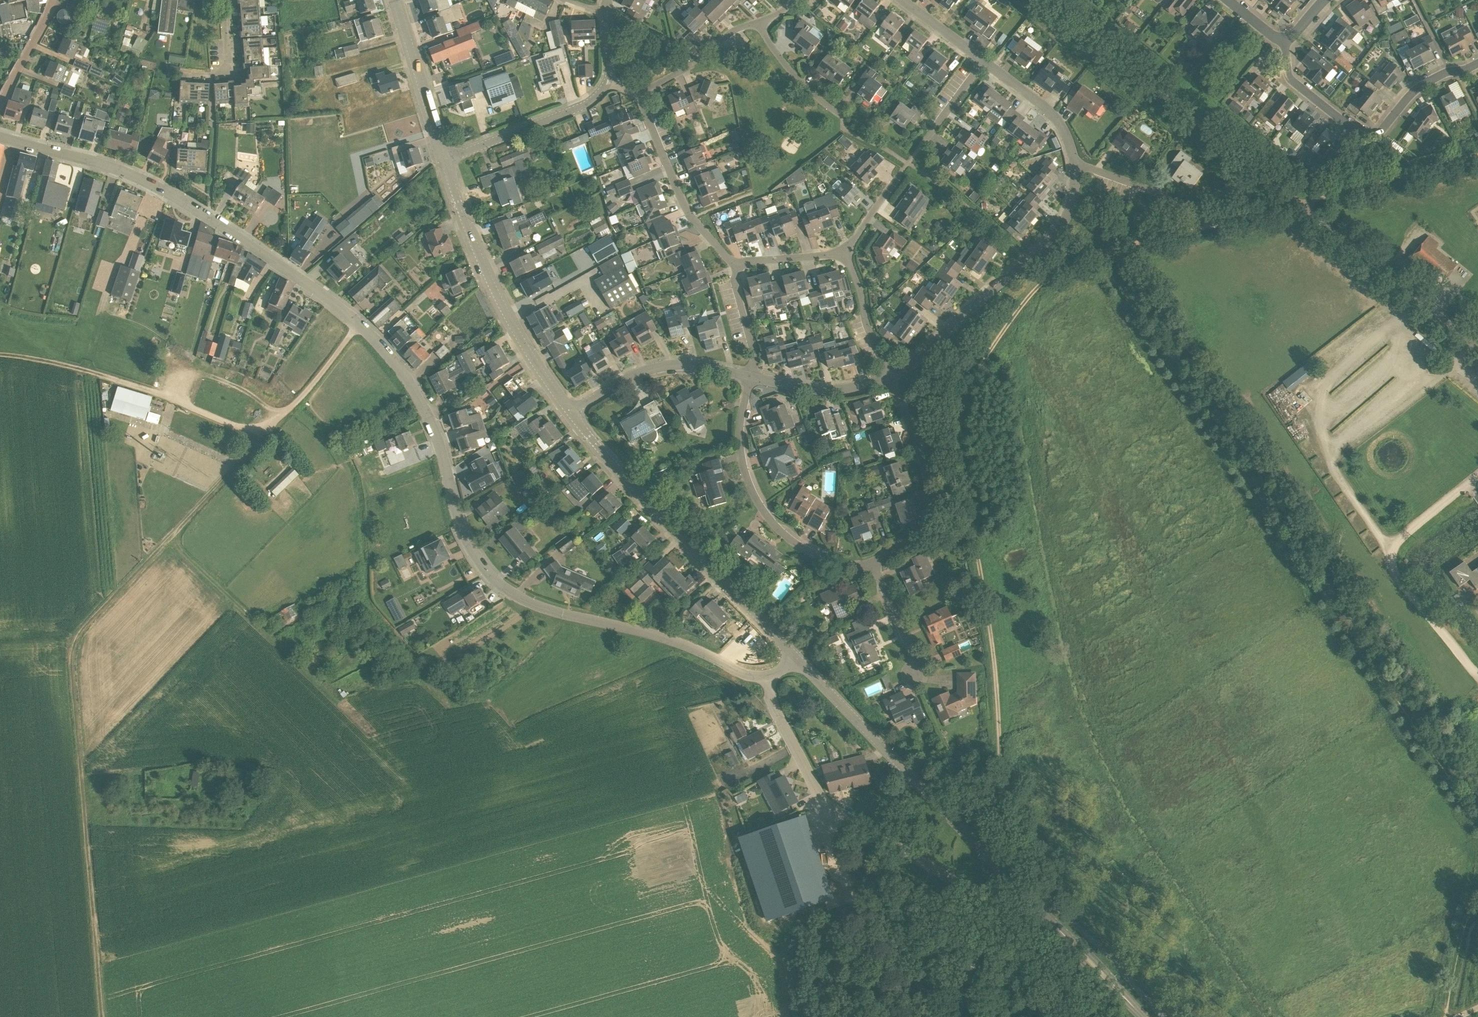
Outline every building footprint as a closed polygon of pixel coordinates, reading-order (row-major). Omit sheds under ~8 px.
[(10,22),(23,19),(27,18),(23,1),(9,4),(8,0),(0,0),(0,25),(10,22)] [(26,0),(28,9),(40,12),(39,1),(44,0),(26,0)] [(161,8),(158,33),(173,35),(177,10),(193,13),(195,0),(162,0),(161,8)] [(238,9),(260,7),(259,0),(238,0),(238,9)] [(351,1),(345,3),(347,13),(354,11),(353,9),(360,7),(362,14),(376,10),(373,0),(350,0),(351,1)] [(453,6),(451,0),(421,0),(425,14),(438,9),(439,12),(453,6)] [(506,4),(518,10),(522,4),(524,0),(508,0),(506,4)] [(551,0),(524,0),(522,4),(518,10),(534,17),(543,22),(546,15),(547,15),(554,1),(551,0)] [(638,0),(626,0),(623,6),(633,11),(630,16),(641,22),(646,12),(642,9),(645,4),(638,0)] [(724,20),(726,17),(724,14),(728,10),(719,0),(713,0),(713,1),(709,5),(724,20)] [(728,10),(733,5),(736,7),(738,5),(733,0),(719,0),(728,10)] [(838,7),(845,13),(849,8),(856,0),(829,0),(838,7)] [(870,0),(864,0),(856,10),(862,15),(858,20),(871,29),(879,19),(873,14),(879,6),(870,0)] [(942,1),(940,4),(949,10),(954,3),(957,5),(960,0),(941,0),(942,1)] [(1177,0),(1169,0),(1163,7),(1172,14),(1176,9),(1183,15),(1196,0),(1177,0)] [(1277,6),(1273,10),(1278,14),(1280,12),(1284,16),(1286,14),(1291,17),(1301,4),(1296,0),(1297,0),(1282,0),(1277,6)] [(1391,0),(1372,0),(1371,0),(1379,15),(1387,11),(1388,9),(1386,5),(1392,2),(1391,0)] [(694,4),(709,20),(714,24),(719,20),(721,22),(724,20),(709,5),(705,9),(697,1),(694,4)] [(983,35),(990,25),(991,26),(998,17),(977,1),(965,18),(972,24),(978,28),(976,31),(983,35)] [(1365,1),(1360,5),(1358,1),(1347,9),(1359,26),(1370,19),(1371,20),(1376,17),(1365,1)] [(67,4),(65,10),(63,10),(62,11),(60,11),(59,12),(59,13),(58,13),(58,14),(57,15),(57,16),(57,17),(57,18),(57,19),(57,20),(58,20),(58,21),(58,22),(59,22),(60,23),(61,24),(60,30),(61,31),(62,31),(64,31),(65,31),(68,31),(69,30),(70,30),(71,29),(73,28),(75,26),(76,25),(76,24),(77,23),(77,22),(78,21),(78,20),(78,19),(78,18),(78,17),(78,16),(78,15),(78,14),(77,13),(77,12),(76,11),(76,10),(75,9),(75,8),(74,7),(73,7),(71,5),(70,5),(69,5),(67,4)] [(463,17),(459,4),(453,7),(453,6),(439,12),(439,13),(438,13),(438,14),(441,13),(443,19),(429,23),(434,38),(455,30),(451,22),(463,17)] [(689,15),(704,29),(707,27),(704,24),(709,20),(694,4),(691,8),(694,11),(689,15)] [(278,6),(270,6),(270,15),(278,14),(278,6)] [(260,7),(238,9),(239,19),(261,17),(260,7)] [(820,18),(824,14),(819,9),(815,13),(820,18)] [(1224,19),(1213,10),(1208,16),(1202,11),(1191,24),(1194,26),(1188,33),(1196,39),(1201,32),(1209,38),(1224,19)] [(905,23),(891,13),(882,27),(881,27),(886,31),(880,39),(894,50),(904,36),(902,39),(896,34),(898,32),(905,23)] [(379,20),(375,21),(373,15),(355,20),(362,42),(384,35),(379,20)] [(689,15),(685,19),(681,15),(678,18),(684,24),(694,34),(699,29),(701,32),(704,29),(689,15)] [(1412,18),(1415,24),(1420,21),(1417,15),(1412,18)] [(240,28),(261,26),(261,17),(239,19),(240,28)] [(518,32),(511,18),(503,24),(510,37),(518,32)] [(815,38),(819,33),(813,28),(813,27),(802,19),(794,30),(799,35),(794,41),(804,49),(802,51),(809,57),(820,42),(815,38)] [(1032,24),(1026,19),(1023,24),(1028,28),(1032,24)] [(109,24),(95,20),(92,31),(105,35),(109,24)] [(564,35),(560,20),(550,23),(553,31),(557,47),(558,46),(558,47),(566,45),(564,35)] [(843,20),(838,27),(844,31),(849,25),(843,20)] [(1132,30),(1135,26),(1128,20),(1125,24),(1132,30)] [(596,21),(584,22),(585,41),(591,40),(591,46),(597,45),(596,21)] [(460,38),(430,49),(436,64),(476,47),(471,34),(482,30),(478,22),(457,30),(460,38)] [(584,22),(572,23),(573,46),(578,46),(578,41),(585,41),(584,22)] [(1389,27),(1391,32),(1404,28),(1402,22),(1389,27)] [(1359,33),(1349,25),(1345,29),(1337,23),(1334,26),(1333,25),(1328,32),(1343,44),(1347,39),(1349,40),(1353,40),(1358,34),(1359,33)] [(991,26),(990,25),(983,35),(990,40),(997,30),(991,26)] [(261,26),(240,28),(241,38),(262,36),(261,26)] [(1466,45),(1474,41),(1467,27),(1458,31),(1460,34),(1445,41),(1453,56),(1468,48),(1466,45)] [(922,49),(928,41),(915,31),(907,42),(906,43),(914,49),(908,56),(919,65),(928,53),(922,49)] [(522,58),(531,55),(518,32),(510,37),(522,58)] [(1343,44),(1328,32),(1322,38),(1324,39),(1321,43),(1328,49),(1324,54),(1325,54),(1328,57),(1334,62),(1335,62),(1349,73),(1354,67),(1340,55),(1340,51),(1338,50),(1343,44)] [(1400,41),(1396,34),(1391,37),(1394,44),(1400,41)] [(838,44),(842,39),(837,36),(834,40),(838,44)] [(1430,50),(1435,47),(1436,47),(1430,36),(1419,41),(1421,45),(1416,48),(1424,65),(1435,59),(1430,50)] [(216,83),(213,83),(215,105),(234,103),(235,108),(247,107),(247,96),(262,95),(261,81),(271,80),(269,67),(264,67),(262,68),(262,58),(270,57),(269,48),(263,49),(262,39),(260,39),(241,40),(243,70),(247,69),(248,81),(245,81),(245,85),(233,86),(233,82),(230,82),(216,83)] [(87,48),(79,45),(78,46),(64,40),(58,53),(73,60),(75,54),(83,57),(87,48)] [(129,43),(129,42),(124,40),(120,51),(139,59),(143,49),(129,43)] [(1045,55),(1040,51),(1039,53),(1034,49),(1022,40),(1013,52),(1019,56),(1016,60),(1026,68),(1030,62),(1031,63),(1032,62),(1037,66),(1045,55)] [(358,45),(344,48),(336,51),(338,59),(360,54),(358,45)] [(1416,48),(1410,51),(1408,46),(1408,47),(1407,45),(1396,50),(1407,71),(1411,70),(1410,68),(1412,67),(1414,70),(1424,65),(1416,48)] [(545,58),(537,61),(544,82),(540,83),(544,93),(552,90),(552,88),(562,85),(555,65),(567,61),(563,48),(544,54),(545,58)] [(1202,48),(1197,55),(1202,59),(1207,52),(1202,48)] [(498,66),(516,59),(512,50),(494,57),(498,66)] [(1313,50),(1303,62),(1313,70),(1308,76),(1318,84),(1322,79),(1324,80),(1333,68),(1325,61),(1322,58),(1313,50)] [(942,69),(948,61),(935,52),(925,65),(933,70),(929,76),(941,84),(948,74),(942,69)] [(851,69),(837,58),(835,60),(829,55),(817,70),(829,79),(830,77),(839,85),(851,69)] [(88,69),(90,66),(76,60),(73,66),(87,72),(88,69)] [(1061,75),(1064,72),(1051,61),(1043,71),(1042,71),(1035,81),(1047,90),(1050,86),(1059,93),(1062,90),(1067,94),(1074,85),(1068,81),(1065,85),(1060,81),(1063,77),(1061,75)] [(73,73),(65,69),(51,63),(45,76),(60,83),(60,82),(64,84),(60,94),(71,98),(76,88),(68,85),(73,73)] [(1402,74),(1404,76),(1405,75),(1390,64),(1381,75),(1377,73),(1370,82),(1379,89),(1380,90),(1384,84),(1390,89),(1402,74)] [(92,66),(89,72),(102,78),(104,72),(92,66)] [(323,66),(315,66),(316,76),(324,76),(323,66)] [(874,81),(879,75),(869,68),(858,83),(863,87),(858,94),(866,99),(864,101),(871,106),(874,101),(872,100),(878,93),(883,97),(887,91),(882,87),(874,81)] [(136,80),(139,72),(133,70),(130,78),(136,80)] [(151,76),(143,72),(138,84),(146,88),(151,76)] [(356,73),(336,79),(338,88),(359,82),(356,73)] [(112,81),(116,84),(119,86),(124,80),(121,77),(116,74),(112,81)] [(387,80),(385,74),(370,78),(372,84),(379,82),(379,84),(380,84),(383,94),(391,92),(391,93),(394,92),(394,91),(401,89),(396,75),(396,77),(387,80)] [(494,108),(516,100),(507,74),(484,81),(491,100),(492,100),(494,108)] [(1264,93),(1270,85),(1259,76),(1251,87),(1246,82),(1237,93),(1248,102),(1254,95),(1259,99),(1260,100),(1262,102),(1264,102),(1268,97),(1268,95),(1264,93)] [(1379,89),(1370,82),(1369,81),(1363,89),(1363,92),(1365,94),(1362,98),(1376,109),(1378,106),(1379,107),(1382,102),(1381,102),(1383,100),(1375,93),(1379,89)] [(190,82),(180,82),(179,103),(189,103),(190,82)] [(190,82),(189,103),(199,104),(200,83),(190,82)] [(692,96),(694,101),(700,99),(707,101),(705,105),(712,107),(715,100),(721,102),(723,96),(715,93),(717,86),(706,82),(705,85),(701,84),(689,89),(692,96)] [(200,83),(199,104),(208,104),(210,83),(200,83)] [(475,99),(470,83),(451,88),(457,105),(462,103),(465,111),(474,107),(472,100),(475,99)] [(513,89),(516,99),(524,96),(521,86),(513,89)] [(930,86),(926,92),(932,97),(936,91),(930,86)] [(1083,87),(1081,91),(1075,86),(1069,94),(1075,98),(1068,107),(1078,115),(1084,107),(1095,116),(1105,103),(1083,87)] [(33,94),(25,91),(16,88),(11,102),(9,102),(4,117),(19,122),(22,109),(28,110),(33,94)] [(51,98),(57,100),(60,91),(54,89),(51,98)] [(1001,97),(990,89),(986,94),(981,90),(977,95),(973,101),(983,108),(986,105),(992,110),(1001,97)] [(150,90),(149,98),(158,98),(159,91),(150,90)] [(698,111),(694,101),(692,96),(686,98),(683,91),(669,97),(676,113),(685,109),(688,116),(698,111)] [(1459,120),(1471,113),(1464,101),(1458,104),(1453,93),(1440,99),(1450,117),(1456,114),(1459,120)] [(107,101),(112,103),(116,105),(118,98),(115,96),(110,94),(107,101)] [(612,97),(615,105),(621,102),(618,95),(612,97)] [(1294,104),(1283,95),(1274,106),(1269,103),(1265,109),(1258,117),(1266,123),(1267,121),(1275,128),(1294,104)] [(931,100),(927,97),(923,102),(927,105),(931,100)] [(1002,118),(1008,122),(1015,111),(1010,108),(1012,105),(1001,97),(992,110),(987,116),(997,124),(1002,118)] [(1362,98),(1359,102),(1357,100),(1353,101),(1347,108),(1357,116),(1361,111),(1369,117),(1370,116),(1371,117),(1375,112),(1374,111),(1376,109),(1362,98)] [(58,101),(57,101),(52,99),(48,111),(55,113),(58,101)] [(83,108),(82,108),(83,104),(78,102),(77,107),(73,118),(80,120),(83,108)] [(123,122),(130,106),(123,103),(116,118),(123,122)] [(924,113),(914,106),(911,111),(901,104),(890,118),(905,129),(911,121),(915,125),(924,113)] [(1233,111),(1238,114),(1243,108),(1238,105),(1233,111)] [(1434,123),(1438,121),(1431,105),(1422,110),(1419,114),(1420,115),(1408,132),(1423,143),(1430,134),(1427,132),(1434,123)] [(631,122),(630,121),(635,120),(632,113),(628,114),(625,108),(622,110),(609,115),(611,121),(595,128),(592,122),(586,124),(590,133),(591,137),(631,122)] [(48,113),(34,109),(30,125),(44,129),(48,113)] [(1019,139),(1029,126),(1023,122),(1025,118),(1015,111),(1008,122),(1003,127),(1019,139)] [(1248,112),(1243,118),(1249,123),(1254,117),(1248,112)] [(1314,120),(1304,112),(1300,117),(1295,113),(1285,126),(1294,134),(1297,130),(1303,135),(1314,120)] [(73,121),(59,117),(55,132),(69,136),(73,121)] [(106,123),(85,117),(78,139),(93,143),(97,132),(102,134),(106,123)] [(975,120),(971,126),(977,130),(981,124),(975,120)] [(637,127),(633,128),(631,122),(591,137),(592,138),(614,129),(619,139),(615,141),(617,148),(630,143),(628,137),(640,132),(637,127)] [(246,123),(246,133),(254,134),(255,124),(246,123)] [(1041,149),(1046,142),(1038,136),(1039,134),(1029,126),(1019,139),(1025,144),(1023,146),(1033,154),(1038,147),(1041,149)] [(141,136),(134,134),(133,138),(126,136),(127,129),(120,127),(118,134),(110,131),(106,147),(128,153),(129,149),(137,151),(141,136)] [(167,152),(161,149),(165,142),(172,142),(173,131),(173,129),(162,128),(157,138),(158,139),(152,150),(148,159),(160,165),(167,152)] [(981,147),(988,138),(977,131),(974,135),(964,129),(956,139),(960,141),(965,145),(972,150),(976,143),(981,147)] [(1143,145),(1128,133),(1128,135),(1122,130),(1113,143),(1126,153),(1124,155),(1137,164),(1145,152),(1140,149),(1143,145)] [(1337,138),(1328,131),(1327,130),(1319,139),(1314,135),(1306,145),(1312,149),(1315,145),(1321,149),(1318,153),(1322,157),(1329,148),(1333,151),(1335,151),(1340,145),(1340,143),(1336,140),(1337,138)] [(839,140),(846,148),(851,142),(846,137),(845,136),(844,135),(844,136),(839,140)] [(1449,138),(1445,145),(1452,149),(1456,142),(1449,138)] [(207,151),(208,151),(209,141),(202,141),(201,144),(197,143),(197,144),(197,149),(196,171),(205,171),(207,151)] [(572,149),(569,141),(560,145),(563,152),(572,149)] [(961,150),(965,145),(960,141),(956,146),(961,150)] [(632,148),(630,143),(617,148),(620,155),(624,153),(629,165),(645,158),(643,151),(647,149),(644,144),(632,148)] [(423,164),(419,149),(414,150),(413,150),(407,152),(405,144),(392,148),(392,149),(397,163),(401,175),(408,173),(407,169),(423,164)] [(689,171),(705,164),(706,163),(702,153),(707,152),(704,145),(691,150),(690,149),(686,150),(679,153),(684,165),(686,164),(689,171)] [(952,151),(949,149),(947,152),(948,153),(942,162),(949,167),(948,168),(955,173),(960,166),(969,172),(977,162),(972,158),(961,150),(956,146),(955,146),(952,151)] [(187,149),(177,148),(176,169),(186,170),(187,149)] [(197,149),(187,149),(186,170),(196,171),(197,149)] [(520,188),(518,188),(515,182),(523,180),(524,182),(532,179),(525,159),(531,157),(528,149),(501,159),(504,167),(515,162),(517,168),(504,172),(482,180),(481,179),(484,189),(497,185),(499,191),(498,191),(503,207),(511,204),(512,206),(515,205),(525,201),(520,188)] [(884,159),(870,149),(866,154),(853,168),(860,174),(859,176),(868,184),(877,174),(874,170),(884,159)] [(1293,149),(1289,154),(1294,158),(1298,153),(1293,149)] [(1173,178),(1179,183),(1181,180),(1192,189),(1203,174),(1190,165),(1193,160),(1180,151),(1172,163),(1179,169),(1177,171),(1178,171),(1173,178)] [(6,197),(1,216),(14,220),(23,185),(25,175),(28,176),(31,177),(36,158),(20,154),(17,167),(14,166),(12,172),(6,197)] [(603,161),(600,154),(594,157),(596,161),(598,166),(604,164),(602,161),(603,161)] [(645,158),(629,165),(634,178),(651,171),(649,165),(652,164),(650,156),(645,158)] [(831,167),(835,162),(829,156),(824,161),(831,167)] [(368,168),(376,165),(373,158),(365,160),(368,168)] [(70,188),(53,184),(59,163),(47,160),(27,238),(37,241),(41,242),(51,206),(64,210),(70,188)] [(1036,177),(1049,188),(1058,178),(1053,173),(1057,168),(1047,160),(1039,169),(1042,171),(1036,177)] [(700,188),(724,178),(720,168),(708,173),(705,164),(689,171),(694,182),(697,181),(700,188)] [(802,168),(787,179),(789,187),(807,181),(802,168)] [(249,181),(252,176),(242,169),(237,176),(244,181),(233,197),(245,205),(257,186),(249,181)] [(1049,188),(1036,177),(1027,187),(1032,191),(1028,196),(1038,205),(1046,196),(1043,194),(1049,188)] [(77,205),(78,205),(94,210),(93,217),(103,184),(85,178),(75,212),(76,212),(77,205)] [(717,193),(720,191),(718,185),(726,182),(724,178),(700,188),(702,195),(700,196),(704,207),(720,201),(717,193)] [(629,180),(616,185),(618,191),(631,185),(629,180)] [(863,196),(848,181),(844,185),(840,181),(838,181),(833,186),(833,188),(837,192),(843,198),(842,199),(849,206),(852,202),(857,206),(861,202),(859,200),(863,196)] [(637,190),(637,191),(634,192),(631,193),(636,206),(643,204),(643,203),(659,197),(659,196),(663,195),(658,182),(637,190)] [(994,192),(999,186),(995,183),(990,189),(994,192)] [(618,191),(615,185),(606,189),(608,195),(618,191)] [(634,192),(631,185),(618,191),(621,197),(631,193),(634,192)] [(262,197),(254,191),(245,205),(257,213),(265,200),(275,207),(283,195),(274,189),(273,191),(269,187),(262,197)] [(895,219),(909,229),(930,201),(912,188),(898,208),(900,210),(904,212),(898,220),(895,218),(895,219)] [(115,205),(111,217),(115,219),(118,213),(137,221),(139,215),(136,214),(143,198),(122,189),(115,206),(115,205)] [(818,213),(824,230),(834,227),(831,216),(839,214),(831,194),(814,200),(814,202),(818,213)] [(978,197),(975,194),(971,194),(969,197),(975,202),(979,198),(978,197)] [(1013,209),(1030,224),(1039,214),(1034,210),(1038,205),(1028,196),(1024,201),(1022,199),(1013,209)] [(643,203),(643,204),(636,206),(641,217),(643,216),(646,223),(647,223),(662,216),(660,211),(668,207),(666,202),(662,203),(659,197),(643,203)] [(366,204),(374,213),(380,208),(379,206),(372,198),(366,204)] [(764,200),(756,203),(759,211),(766,208),(764,200)] [(620,209),(614,202),(607,207),(614,215),(620,209)] [(814,202),(811,202),(807,203),(804,205),(805,208),(799,209),(805,225),(810,239),(816,237),(815,233),(824,230),(818,213),(814,202)] [(781,220),(785,233),(787,237),(797,234),(794,225),(799,223),(795,211),(790,213),(788,207),(778,211),(781,220)] [(1030,224),(1013,209),(1007,215),(1009,217),(1002,226),(1012,235),(1016,230),(1021,234),(1030,224)] [(105,228),(110,214),(101,211),(96,225),(105,228)] [(760,219),(764,229),(772,226),(775,237),(785,233),(781,220),(778,211),(768,215),(768,216),(760,219)] [(139,215),(136,224),(144,227),(148,218),(139,215)] [(530,228),(528,222),(525,215),(511,220),(496,225),(501,238),(515,233),(522,230),(530,228)] [(528,218),(530,225),(541,221),(539,215),(528,218)] [(329,223),(319,216),(298,246),(299,247),(290,259),(302,267),(312,253),(309,251),(329,223)] [(600,233),(603,239),(610,235),(611,235),(602,216),(590,222),(597,234),(600,233)] [(654,241),(660,239),(678,231),(677,229),(674,230),(671,221),(667,222),(664,216),(662,216),(647,223),(654,241)] [(346,237),(355,229),(347,219),(338,228),(346,237)] [(764,229),(760,219),(752,222),(753,223),(743,226),(743,227),(748,239),(749,244),(759,240),(757,232),(764,229)] [(174,223),(175,222),(167,220),(167,221),(166,220),(160,240),(177,244),(175,252),(185,254),(187,247),(191,234),(181,231),(183,225),(182,225),(179,224),(174,223)] [(212,241),(213,238),(215,230),(201,221),(186,274),(198,278),(209,240),(212,241)] [(743,226),(741,222),(732,225),(730,222),(725,224),(728,235),(734,233),(738,243),(748,239),(743,227),(743,226)] [(623,230),(620,224),(614,227),(618,233),(623,230)] [(530,228),(522,230),(524,236),(532,233),(530,228)] [(449,239),(446,241),(441,229),(426,235),(435,257),(453,250),(449,239)] [(678,245),(680,244),(676,235),(679,234),(678,231),(660,239),(654,241),(653,242),(661,260),(668,257),(681,252),(678,245)] [(515,233),(501,238),(505,251),(520,245),(518,240),(515,233)] [(907,242),(894,233),(890,239),(884,234),(874,248),(881,263),(879,264),(880,265),(890,260),(888,255),(894,247),(900,251),(907,242)] [(361,241),(354,234),(333,251),(338,257),(336,259),(338,262),(336,264),(328,270),(339,282),(346,276),(348,279),(357,271),(353,266),(359,260),(351,251),(361,241)] [(408,239),(404,234),(399,238),(403,243),(408,239)] [(543,255),(566,243),(561,234),(550,239),(536,247),(541,256),(543,255)] [(610,235),(603,239),(589,247),(598,263),(619,251),(610,235)] [(991,248),(995,243),(983,235),(980,240),(978,239),(974,245),(978,248),(974,253),(987,262),(990,258),(991,259),(996,252),(991,248)] [(213,238),(212,241),(209,240),(198,278),(207,281),(208,279),(210,270),(213,261),(221,264),(221,263),(226,265),(227,262),(232,245),(213,238)] [(1411,260),(1420,267),(1419,267),(1420,268),(1420,267),(1429,274),(1429,275),(1430,275),(1442,284),(1441,285),(1442,285),(1458,266),(1457,265),(1457,266),(1445,256),(1445,255),(1444,256),(1435,249),(1439,244),(1435,248),(1426,241),(1426,240),(1410,260),(1411,260)] [(929,247),(935,251),(939,245),(933,241),(929,247)] [(234,270),(231,277),(237,279),(248,253),(241,250),(242,248),(232,245),(227,262),(236,265),(234,270)] [(957,263),(962,267),(972,252),(967,249),(957,263)] [(698,252),(688,256),(685,250),(681,252),(668,257),(671,264),(676,262),(678,268),(684,265),(687,271),(703,264),(698,252)] [(398,259),(407,257),(405,251),(397,253),(398,259)] [(140,270),(145,256),(134,252),(129,266),(140,270)] [(622,256),(625,264),(634,261),(631,252),(623,255),(622,256)] [(254,276),(257,278),(266,264),(248,253),(237,279),(250,285),(254,276)] [(985,267),(984,266),(987,262),(974,253),(966,265),(980,275),(985,267)] [(542,266),(536,254),(531,257),(530,255),(511,264),(518,277),(542,266)] [(622,266),(624,264),(619,255),(599,267),(605,276),(595,282),(611,309),(638,293),(622,266)] [(938,287),(949,296),(952,298),(961,286),(954,281),(959,273),(949,266),(945,264),(935,256),(927,263),(939,272),(936,276),(943,281),(938,287)] [(906,267),(914,273),(919,265),(911,260),(906,267)] [(949,266),(959,273),(963,268),(952,261),(949,266)] [(703,264),(687,271),(690,278),(683,281),(687,292),(713,282),(712,282),(700,287),(698,281),(708,277),(703,264)] [(394,281),(393,281),(380,265),(348,293),(358,304),(378,286),(383,291),(394,281)] [(140,273),(121,266),(111,295),(131,301),(140,273)] [(461,269),(447,275),(450,282),(443,285),(445,291),(453,287),(453,288),(467,282),(461,269)] [(849,283),(843,285),(839,271),(829,274),(834,292),(835,297),(836,299),(846,297),(852,296),(849,283)] [(528,298),(542,291),(541,291),(553,285),(547,272),(542,274),(541,272),(533,276),(534,278),(521,284),(528,298)] [(816,292),(810,293),(804,272),(793,275),(798,293),(798,294),(800,300),(810,297),(812,304),(813,307),(820,305),(816,292)] [(185,275),(177,273),(172,292),(180,295),(185,275)] [(774,294),(769,274),(759,277),(765,300),(766,306),(777,304),(777,306),(784,304),(781,293),(774,294)] [(829,274),(819,277),(822,290),(816,292),(820,305),(820,308),(837,303),(836,299),(835,297),(834,292),(829,274)] [(784,304),(790,303),(789,296),(798,294),(798,293),(793,275),(783,277),(787,291),(781,293),(784,304)] [(765,300),(759,277),(748,279),(752,293),(746,295),(745,289),(744,289),(749,307),(756,305),(755,303),(765,300)] [(280,316),(294,285),(280,278),(266,310),(280,316)] [(949,296),(938,287),(936,285),(935,285),(930,282),(926,288),(924,287),(915,300),(918,303),(928,310),(934,303),(941,308),(949,296)] [(915,300),(907,294),(903,300),(914,308),(918,303),(915,300)] [(644,296),(644,295),(640,297),(641,300),(643,302),(644,305),(645,304),(648,298),(649,296),(644,296)] [(580,301),(565,309),(570,317),(585,309),(580,301)] [(444,302),(438,307),(446,316),(452,311),(444,302)] [(255,305),(246,303),(242,317),(251,320),(255,305)] [(396,313),(388,305),(371,320),(372,322),(379,328),(392,317),(396,313)] [(312,314),(304,309),(303,312),(293,306),(284,321),(302,332),(303,330),(309,321),(309,320),(312,314)] [(541,310),(527,317),(538,336),(551,328),(559,324),(549,306),(541,310)] [(684,306),(672,310),(674,318),(667,320),(672,338),(686,335),(684,329),(683,325),(689,324),(684,306)] [(706,309),(695,312),(698,322),(709,319),(706,309)] [(912,309),(903,321),(903,322),(919,333),(928,321),(912,309)] [(657,329),(648,312),(635,320),(639,327),(633,331),(642,346),(654,338),(651,333),(649,329),(655,326),(657,329)] [(712,321),(697,326),(701,342),(704,341),(707,350),(718,347),(716,340),(716,338),(726,335),(726,337),(727,337),(721,315),(711,318),(712,321)] [(603,318),(594,323),(599,331),(602,329),(599,325),(605,322),(603,318)] [(901,320),(892,332),(894,334),(908,344),(917,332),(919,334),(919,333),(903,322),(903,321),(901,320)] [(406,345),(411,350),(418,343),(423,338),(417,331),(410,337),(404,331),(408,327),(402,321),(389,333),(393,338),(390,341),(400,351),(406,345)] [(635,341),(626,327),(614,333),(618,341),(611,344),(619,358),(632,351),(628,345),(635,341)] [(893,336),(881,327),(879,330),(880,335),(889,341),(893,336)] [(549,346),(552,352),(565,344),(569,342),(562,330),(554,334),(551,328),(538,336),(545,348),(549,346)] [(284,332),(276,329),(271,343),(278,346),(284,332)] [(493,335),(490,330),(484,334),(487,338),(493,335)] [(574,334),(578,340),(584,336),(580,331),(580,330),(574,334)] [(221,335),(217,345),(214,357),(221,359),(224,360),(231,338),(221,335)] [(821,335),(815,337),(818,349),(824,347),(821,335)] [(811,345),(799,349),(799,351),(803,366),(810,364),(809,361),(815,360),(813,350),(818,349),(815,337),(809,339),(809,341),(811,345)] [(784,338),(777,340),(777,342),(779,347),(780,347),(781,352),(781,353),(787,351),(784,338)] [(232,347),(240,350),(242,344),(234,341),(232,347)] [(611,352),(604,341),(593,348),(587,352),(590,358),(599,374),(611,367),(605,356),(611,352)] [(848,342),(850,349),(838,352),(842,367),(855,364),(852,354),(859,352),(854,341),(848,342)] [(204,354),(213,356),(217,345),(208,342),(204,354)] [(779,347),(777,342),(766,345),(765,343),(759,345),(763,357),(768,356),(771,365),(783,362),(781,352),(780,347),(779,347)] [(404,356),(417,370),(431,356),(418,343),(404,356)] [(565,344),(552,352),(556,359),(569,351),(565,344)] [(450,351),(445,345),(436,353),(441,359),(450,351)] [(499,345),(491,350),(488,345),(477,351),(480,357),(484,355),(489,364),(504,354),(499,345)] [(838,352),(838,350),(825,353),(829,368),(839,365),(840,368),(842,367),(838,352)] [(803,366),(799,351),(787,354),(791,369),(803,366)] [(467,352),(458,357),(464,368),(453,373),(457,379),(465,375),(467,378),(462,384),(468,389),(475,380),(472,378),(477,373),(475,370),(476,370),(467,352)] [(504,354),(489,364),(494,372),(491,374),(494,380),(505,373),(501,368),(510,363),(504,354)] [(578,366),(571,371),(568,372),(576,387),(589,379),(585,374),(591,370),(583,357),(575,362),(578,366)] [(459,362),(447,369),(450,373),(462,366),(459,362)] [(1283,382),(1290,391),(1315,371),(1307,362),(1283,382)] [(449,375),(446,369),(430,378),(440,395),(456,387),(453,382),(457,379),(453,373),(449,375)] [(151,408),(149,407),(152,398),(118,388),(111,411),(145,421),(147,413),(149,414),(151,408)] [(687,388),(671,397),(682,417),(686,414),(692,424),(690,425),(693,431),(696,432),(702,429),(703,425),(707,423),(698,408),(708,402),(701,389),(691,395),(687,388)] [(520,394),(505,404),(514,415),(520,411),(524,416),(538,405),(529,394),(523,399),(520,394)] [(494,397),(487,402),(491,407),(497,402),(494,397)] [(879,402),(873,404),(871,398),(855,404),(858,414),(864,412),(868,424),(875,421),(884,418),(879,402)] [(667,424),(664,418),(664,417),(663,415),(663,414),(662,413),(661,412),(661,411),(660,412),(655,401),(639,410),(637,406),(636,407),(635,409),(633,411),(631,413),(629,415),(620,419),(622,423),(633,441),(641,436),(642,439),(643,440),(644,442),(646,443),(648,443),(650,443),(652,443),(654,442),(655,441),(656,440),(657,438),(658,436),(658,434),(657,433),(657,432),(656,431),(667,424)] [(791,416),(789,417),(785,405),(774,409),(772,405),(761,409),(767,425),(773,422),(777,434),(795,427),(791,416)] [(467,410),(450,416),(455,430),(472,424),(474,429),(484,425),(480,414),(469,418),(467,410)] [(842,423),(839,413),(830,417),(828,410),(815,414),(819,424),(822,435),(831,433),(833,439),(846,435),(842,423)] [(539,432),(542,436),(537,441),(544,450),(550,446),(550,447),(562,437),(551,423),(547,425),(541,417),(533,424),(529,419),(532,417),(532,416),(523,422),(515,427),(527,442),(531,438),(539,432)] [(799,435),(807,432),(804,424),(797,427),(799,435)] [(477,440),(488,437),(484,425),(474,429),(476,433),(458,440),(463,453),(480,448),(480,447),(477,440)] [(900,440),(899,441),(894,427),(870,436),(873,443),(879,441),(884,455),(903,449),(900,440)] [(410,432),(397,438),(393,439),(387,442),(391,450),(397,448),(395,445),(399,444),(402,451),(416,446),(410,432)] [(384,440),(374,443),(378,453),(388,449),(384,440)] [(488,445),(491,451),(497,448),(494,442),(488,445)] [(581,460),(571,448),(571,449),(567,444),(553,453),(549,455),(555,463),(559,459),(560,458),(563,461),(559,464),(570,477),(580,469),(576,464),(581,460)] [(790,445),(761,455),(764,462),(767,461),(770,470),(769,470),(770,473),(771,473),(773,478),(781,476),(782,479),(789,476),(789,478),(797,475),(797,472),(796,468),(794,465),(786,468),(784,464),(795,460),(790,445)] [(850,450),(842,452),(844,459),(852,456),(850,450)] [(496,481),(495,481),(488,466),(487,466),(482,457),(470,464),(475,473),(465,478),(473,493),(496,481)] [(726,480),(723,472),(715,475),(714,470),(722,467),(719,459),(719,460),(704,464),(706,469),(705,469),(706,472),(697,475),(700,483),(695,484),(699,499),(709,496),(713,507),(727,503),(720,482),(726,480)] [(900,462),(884,468),(891,487),(894,497),(907,492),(905,486),(911,484),(907,472),(904,473),(900,462)] [(374,474),(389,468),(387,463),(372,469),(374,474)] [(877,465),(869,468),(871,477),(880,474),(877,465)] [(522,470),(520,472),(512,477),(520,489),(529,482),(522,470)] [(671,476),(666,470),(662,472),(658,473),(655,473),(652,476),(660,486),(671,476)] [(294,480),(287,472),(269,489),(276,496),(294,480)] [(604,486),(593,474),(583,483),(580,480),(581,480),(579,478),(567,487),(580,502),(590,492),(593,495),(604,486)] [(803,486),(801,491),(797,497),(793,495),(789,502),(793,504),(790,508),(798,513),(799,510),(806,515),(805,517),(806,516),(808,514),(813,517),(812,519),(808,525),(820,531),(819,530),(831,509),(815,500),(815,499),(806,493),(808,489),(803,486)] [(510,511),(495,492),(484,500),(487,503),(477,510),(490,526),(498,520),(510,511)] [(892,498),(885,500),(888,508),(894,506),(897,505),(903,524),(916,520),(914,512),(916,511),(912,499),(909,500),(907,492),(894,497),(892,498)] [(611,494),(599,505),(595,501),(587,509),(595,517),(600,512),(607,519),(612,515),(622,505),(611,494)] [(854,528),(851,529),(855,541),(863,538),(864,541),(873,538),(872,535),(874,534),(871,525),(877,523),(875,518),(874,516),(880,514),(880,516),(881,516),(876,501),(875,500),(865,503),(866,504),(868,511),(858,514),(859,515),(859,516),(851,519),(854,528)] [(614,527),(621,535),(632,525),(625,517),(614,527)] [(639,544),(645,550),(655,540),(643,528),(633,537),(634,538),(624,548),(629,554),(639,544)] [(507,534),(501,540),(509,549),(516,559),(520,556),(525,563),(536,554),(518,532),(511,538),(507,534)] [(732,538),(724,533),(716,545),(724,550),(732,538)] [(569,535),(556,544),(564,556),(577,546),(569,535)] [(782,555),(755,535),(749,544),(739,536),(733,544),(731,546),(748,559),(752,553),(759,558),(771,567),(769,569),(779,576),(784,569),(776,563),(782,555)] [(423,550),(416,554),(421,565),(422,565),(427,574),(435,570),(436,572),(444,568),(441,563),(451,559),(450,557),(450,554),(448,552),(445,547),(446,546),(444,543),(443,542),(442,540),(423,550)] [(602,543),(596,547),(601,555),(608,550),(602,543)] [(395,558),(400,569),(408,565),(403,554),(395,558)] [(926,554),(913,559),(916,566),(901,572),(911,596),(924,590),(920,581),(935,575),(926,554)] [(635,562),(631,556),(619,564),(623,570),(635,562)] [(675,570),(665,559),(655,569),(650,563),(627,585),(643,601),(654,591),(648,585),(655,579),(660,584),(675,570)] [(597,581),(560,565),(557,561),(546,570),(553,579),(556,580),(554,586),(578,597),(582,588),(592,593),(597,581)] [(1451,575),(1460,587),(1470,580),(1477,590),(1477,589),(1477,568),(1477,569),(1472,572),(1465,562),(1452,571),(1449,572),(1451,575)] [(622,570),(618,564),(611,568),(615,574),(622,570)] [(696,583),(690,576),(686,580),(675,570),(660,584),(677,601),(696,583)] [(861,600),(854,585),(839,592),(837,588),(820,595),(826,607),(828,606),(827,605),(832,603),(838,619),(850,614),(847,606),(861,600)] [(481,589),(467,597),(464,592),(445,604),(452,615),(466,607),(468,611),(472,608),(472,609),(487,599),(481,589)] [(713,601),(708,606),(702,600),(691,611),(697,617),(701,614),(717,631),(730,618),(713,601)] [(405,618),(400,608),(392,612),(398,622),(405,618)] [(947,608),(925,618),(929,628),(926,629),(934,646),(942,642),(937,631),(946,627),(948,632),(956,629),(947,608)] [(697,621),(691,615),(684,629),(698,636),(700,633),(707,640),(713,635),(698,620),(697,621)] [(413,621),(399,629),(402,635),(416,628),(413,621)] [(872,632),(861,636),(859,630),(847,635),(850,642),(852,641),(858,654),(859,654),(865,667),(867,666),(868,669),(879,664),(878,662),(880,661),(873,645),(877,644),(877,645),(878,645),(872,632)] [(957,644),(943,651),(948,661),(962,655),(957,644)] [(949,693),(933,700),(943,721),(957,714),(956,712),(975,703),(974,674),(958,674),(959,693),(951,696),(949,693)] [(895,696),(895,695),(886,699),(897,724),(914,717),(917,723),(926,719),(919,702),(913,704),(910,699),(907,700),(903,692),(895,696)] [(770,748),(761,731),(748,738),(746,735),(747,734),(741,723),(732,727),(735,731),(731,733),(731,737),(733,740),(736,743),(740,742),(749,759),(770,748)] [(819,742),(817,737),(810,740),(813,745),(819,742)] [(733,751),(726,754),(732,767),(739,764),(733,751)] [(847,760),(849,768),(851,777),(857,775),(860,786),(872,784),(865,755),(847,760)] [(849,768),(847,760),(839,762),(846,790),(860,786),(857,775),(851,777),(849,768)] [(839,762),(823,766),(831,793),(846,790),(839,762)] [(785,776),(778,780),(774,773),(758,782),(775,814),(798,802),(785,776)] [(802,813),(745,833),(774,917),(831,897),(802,813)]
